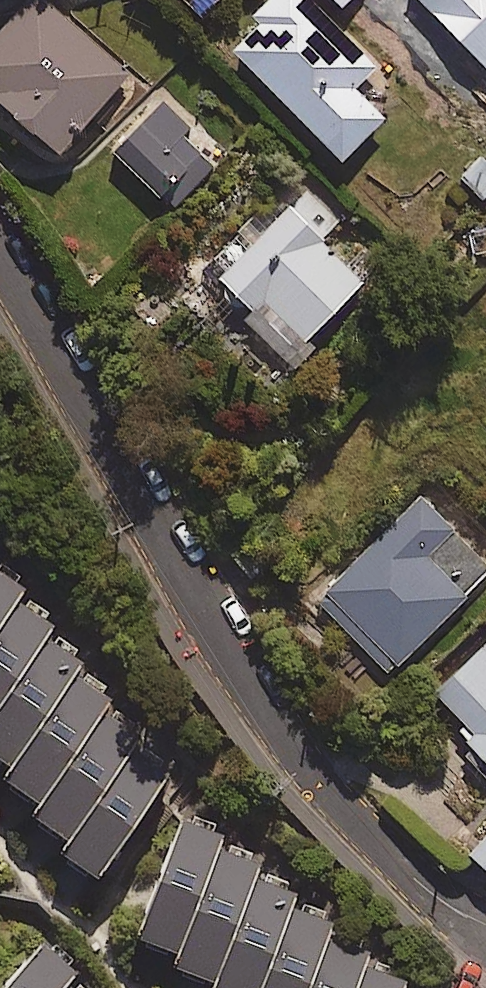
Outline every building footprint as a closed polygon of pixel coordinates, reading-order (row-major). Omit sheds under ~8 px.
[(39,0),(32,0),(0,38),(0,127),(55,173),(134,79),(39,0)] [(307,0),(275,0),(252,21),(261,32),(232,59),(341,176),(388,133),(354,97),(377,76),(307,0)] [(342,16),(358,0),(326,0),(342,16)] [(485,84),(485,0),(408,0),(485,84)] [(194,130),(164,105),(113,166),(163,208),(204,158),(185,142),(194,130)] [(480,160),(457,181),(483,210),(485,207),(485,166),(480,160)] [(300,218),(286,207),(265,232),(253,222),(235,244),(249,256),(215,297),(301,369),(366,290),(317,249),(339,222),(314,202),(300,218)] [(423,491),(313,594),(380,667),(485,569),(485,559),(423,491)] [(0,565),(0,757),(11,764),(4,775),(42,800),(34,811),(74,838),(67,849),(100,871),(168,771),(131,746),(141,732),(105,709),(115,694),(79,670),(87,659),(50,634),(59,621),(21,596),(29,585),(0,565)] [(424,692),(485,759),(485,634),(424,692)] [(183,818),(138,939),(183,956),(179,969),(220,984),(218,987),(407,987),(409,984),(371,970),(376,956),(334,941),(341,923),(299,908),(304,895),(260,878),(266,864),(227,849),(232,835),(183,818)] [(463,844),(485,868),(485,822),(463,844)] [(43,941),(1,987),(76,987),(68,981),(78,971),(43,941)]
